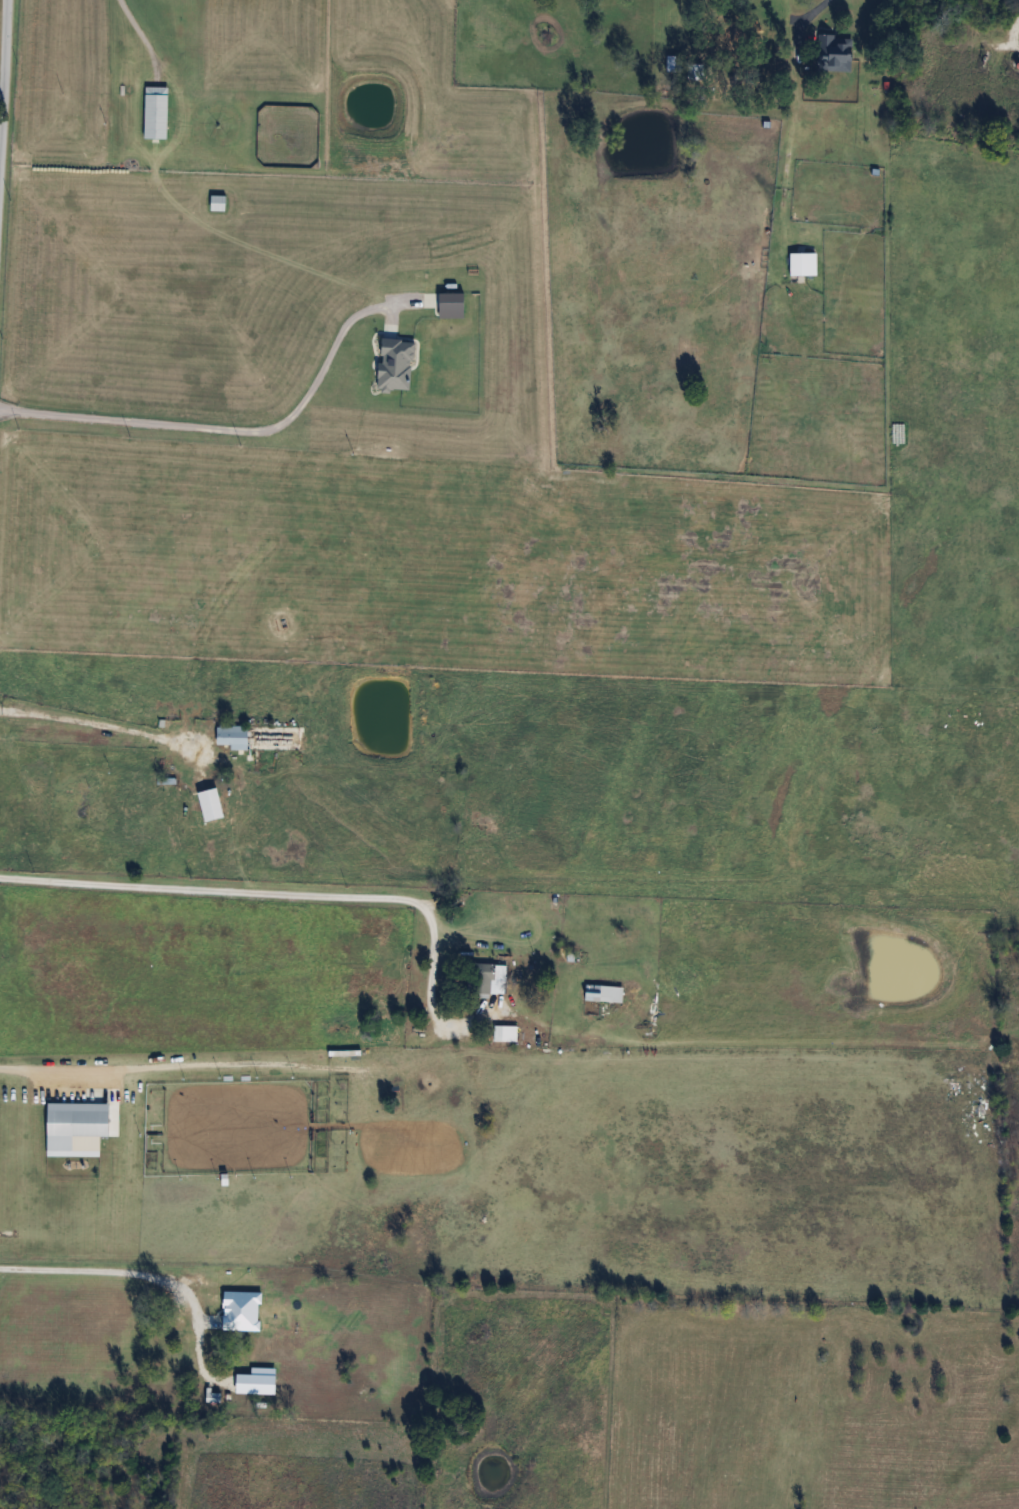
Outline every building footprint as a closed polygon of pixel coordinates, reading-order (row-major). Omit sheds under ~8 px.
[(852,72),(853,36),(819,35),(818,71),(852,72)] [(145,86),(145,138),(169,138),(169,86),(145,86)] [(227,195),(211,195),(211,210),(227,210),(227,195)] [(819,276),(819,253),(790,253),(790,276),(819,276)] [(218,726),(218,749),(249,749),(249,726),(218,726)] [(500,964),(480,964),(480,995),(500,995),(500,964)] [(625,1002),(625,986),(587,986),(587,1002),(625,1002)] [(519,1042),(519,1027),(494,1027),(494,1042),(519,1042)] [(74,1137),(112,1137),(112,1111),(74,1111),(74,1137)]
